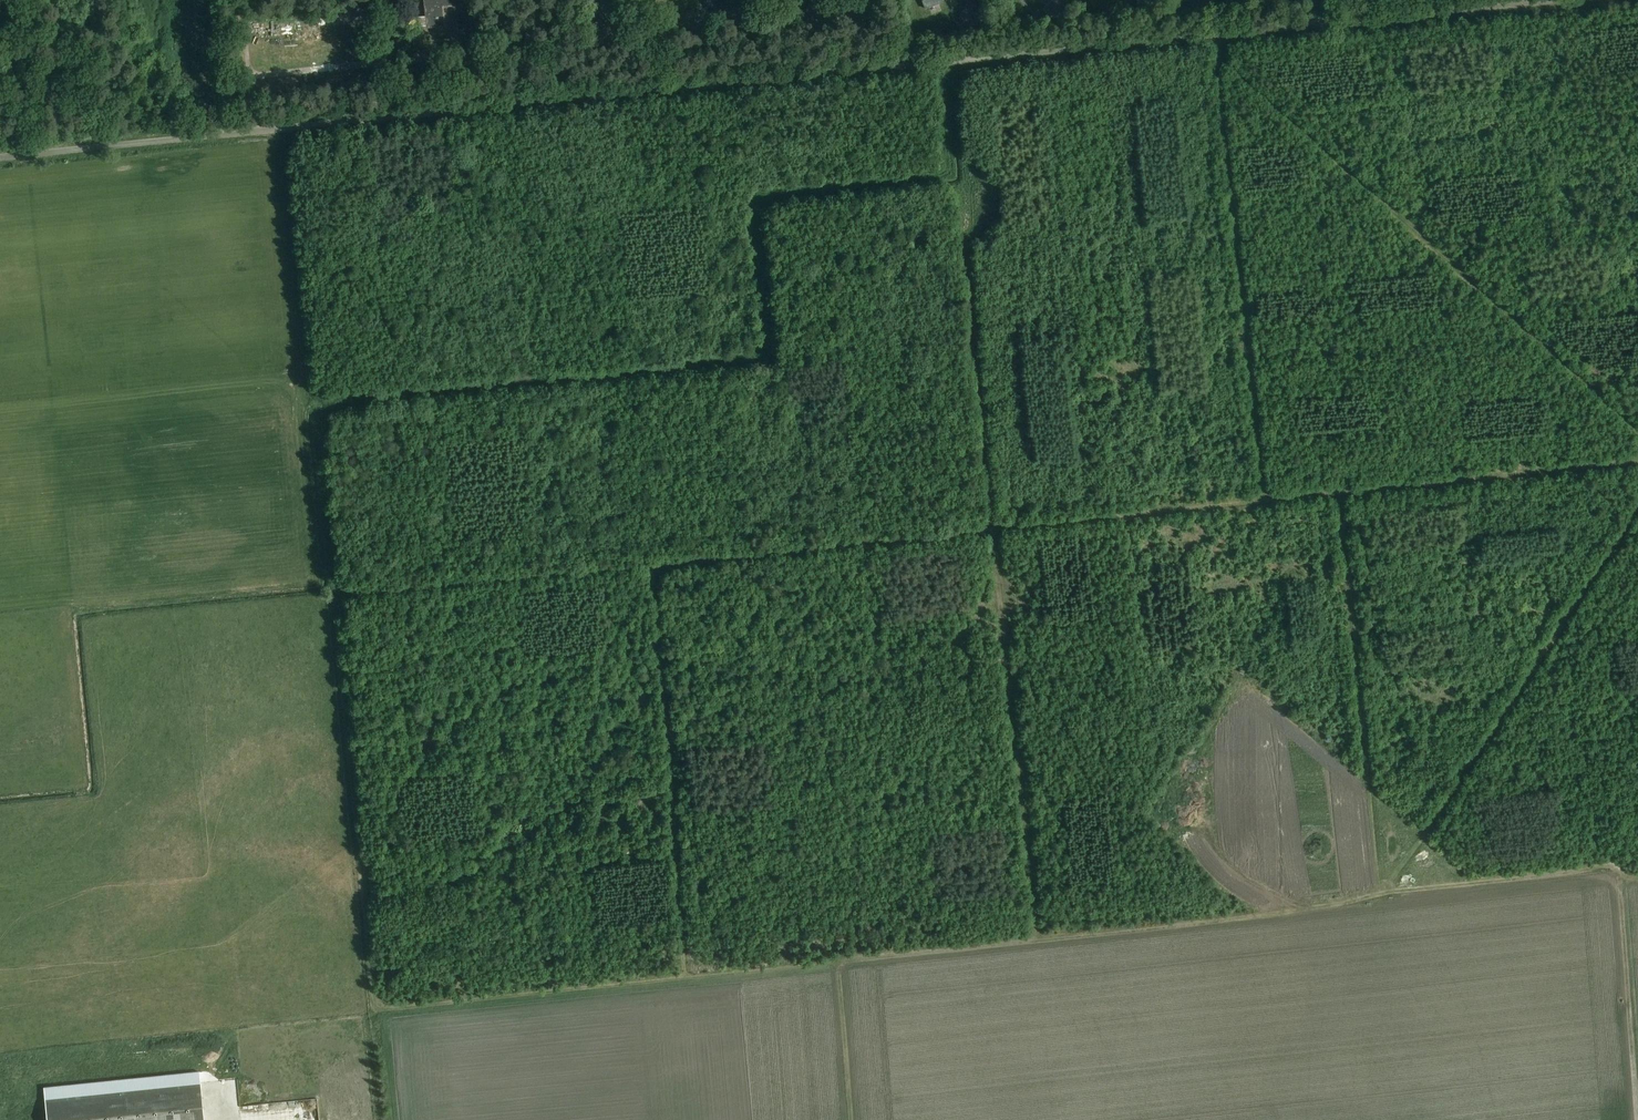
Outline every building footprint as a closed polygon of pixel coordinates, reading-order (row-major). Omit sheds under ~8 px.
[(427,26),(444,24),(442,6),(458,4),(458,0),(424,0),(427,26)] [(943,3),(942,0),(922,0),(921,1),(924,9),(943,3)] [(1138,11),(1157,10),(1156,1),(1157,1),(1157,0),(1137,0),(1138,11)] [(1194,7),(1211,12),(1215,0),(1196,0),(1194,7)] [(45,1096),(47,1119),(204,1119),(201,1081),(45,1096)]
